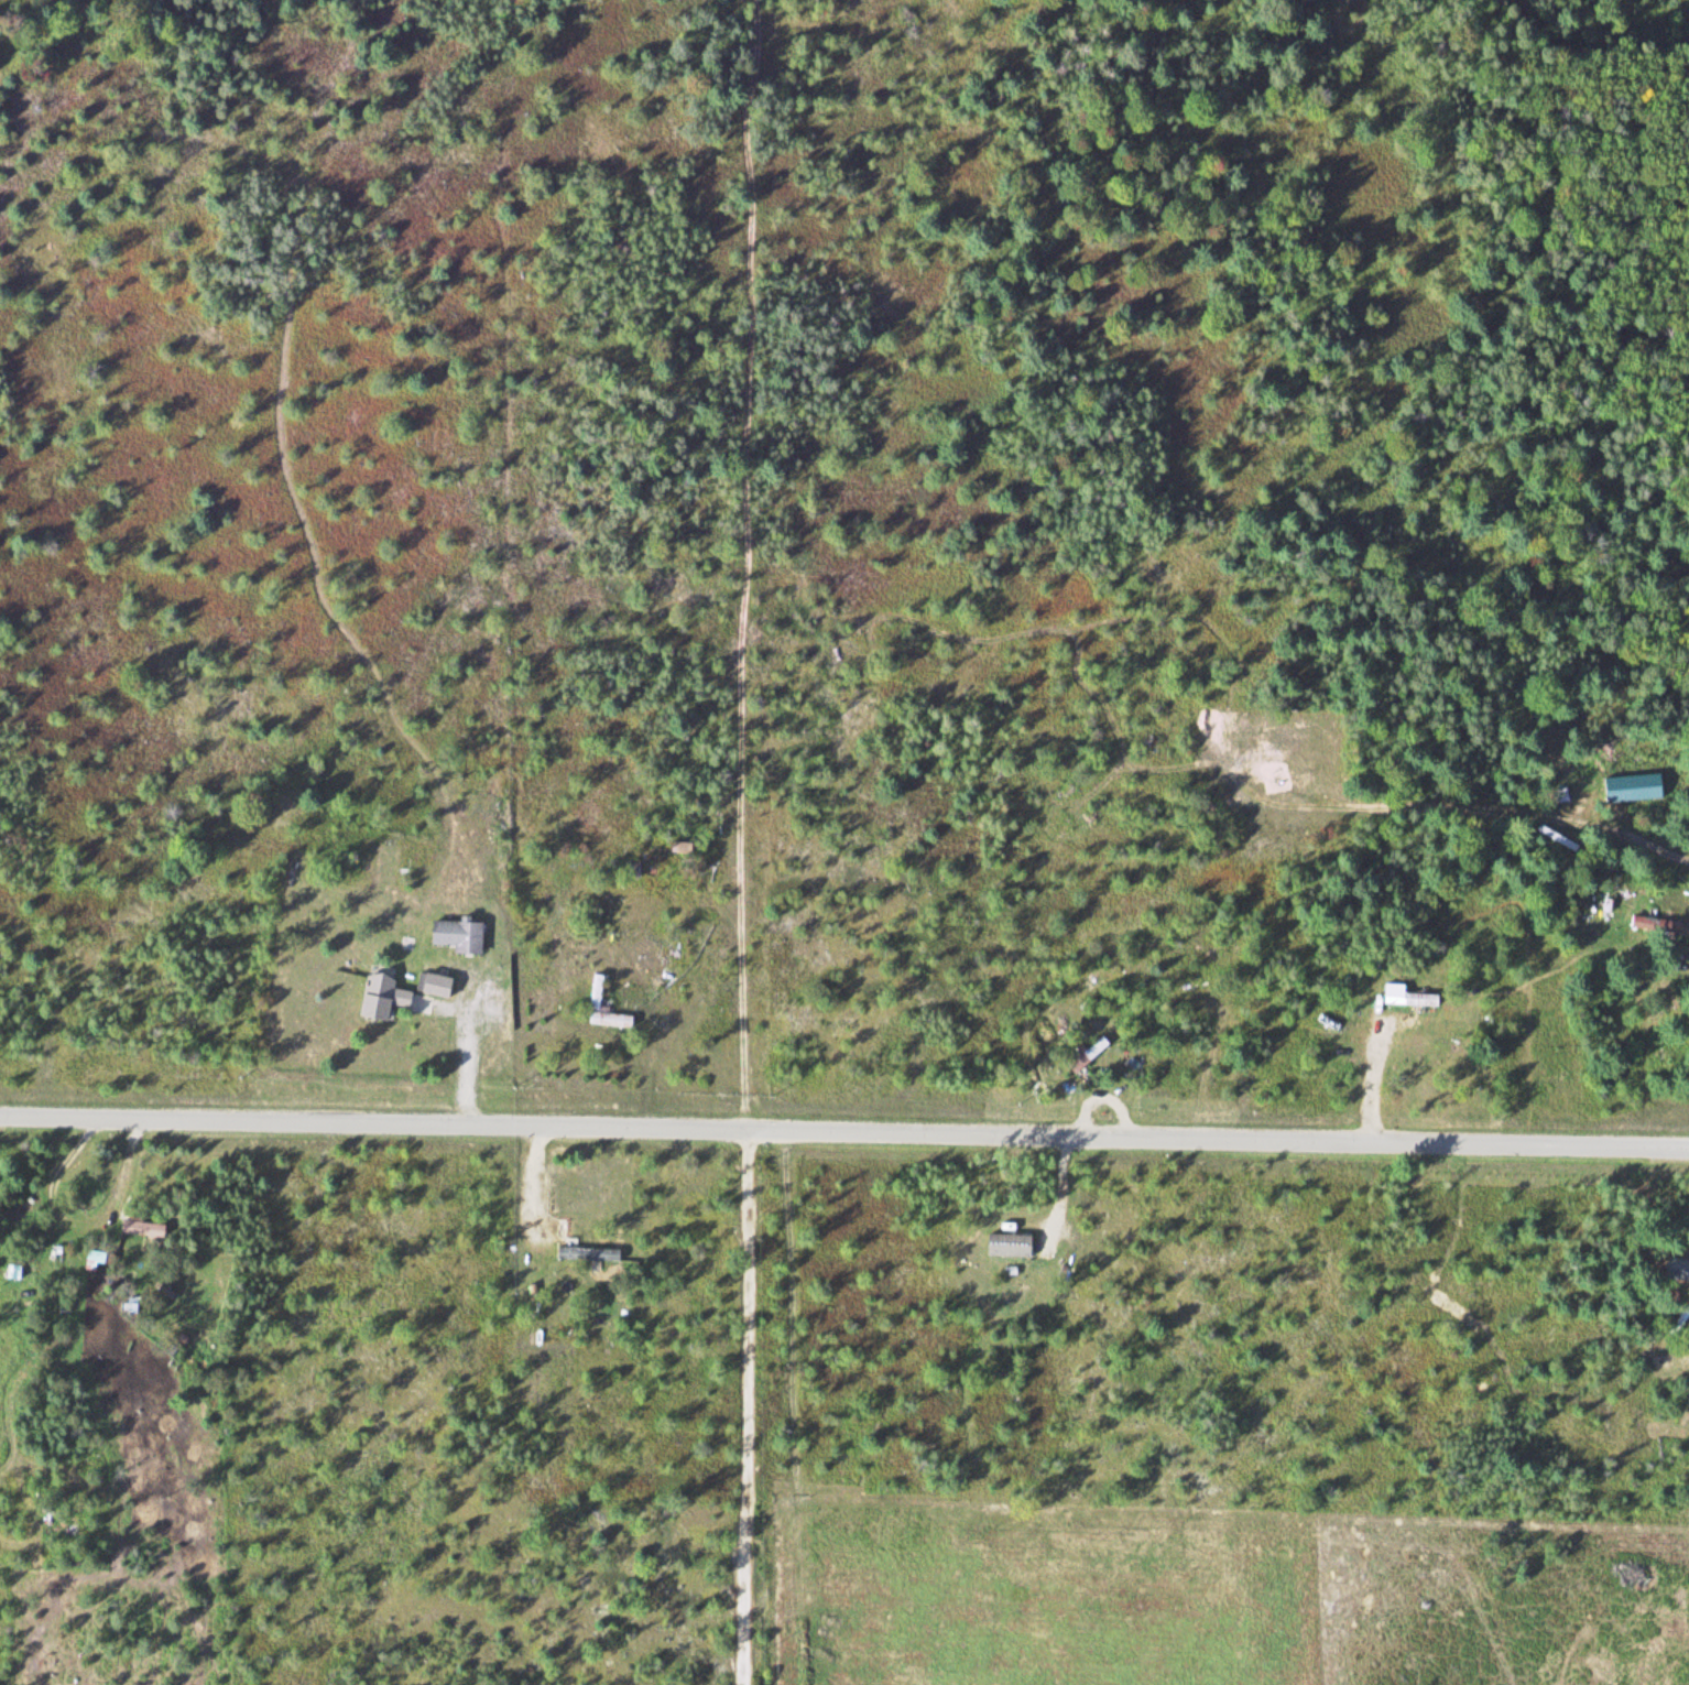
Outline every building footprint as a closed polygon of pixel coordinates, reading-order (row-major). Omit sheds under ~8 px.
[(1569,801),(1567,788),(1548,790),(1549,803),(1569,801)] [(689,855),(689,842),(673,843),(674,856),(689,855)] [(1631,916),(1630,928),(1688,933),(1688,922),(1631,916)] [(453,947),(453,954),(479,955),(481,923),(466,922),(430,920),(429,945),(453,947)] [(356,1017),(383,1023),(387,1004),(407,1008),(410,993),(391,988),(393,979),(365,973),(356,1017)] [(453,981),(424,973),(418,992),(447,1000),(453,981)] [(630,1026),(631,1015),(600,1013),(603,975),(591,974),(589,1010),(588,1024),(630,1026)] [(1438,993),(1406,993),(1406,983),(1383,983),(1382,1004),(1438,1004),(1438,993)] [(1086,1049),(1083,1045),(1063,1062),(1074,1075),(1111,1043),(1104,1034),(1086,1049)] [(119,1233),(161,1235),(162,1222),(119,1220),(119,1233)] [(1031,1234),(985,1234),(985,1257),(1031,1257),(1031,1234)] [(555,1260),(618,1260),(618,1248),(555,1248),(555,1260)] [(22,1278),(22,1264),(6,1264),(6,1278),(22,1278)]
